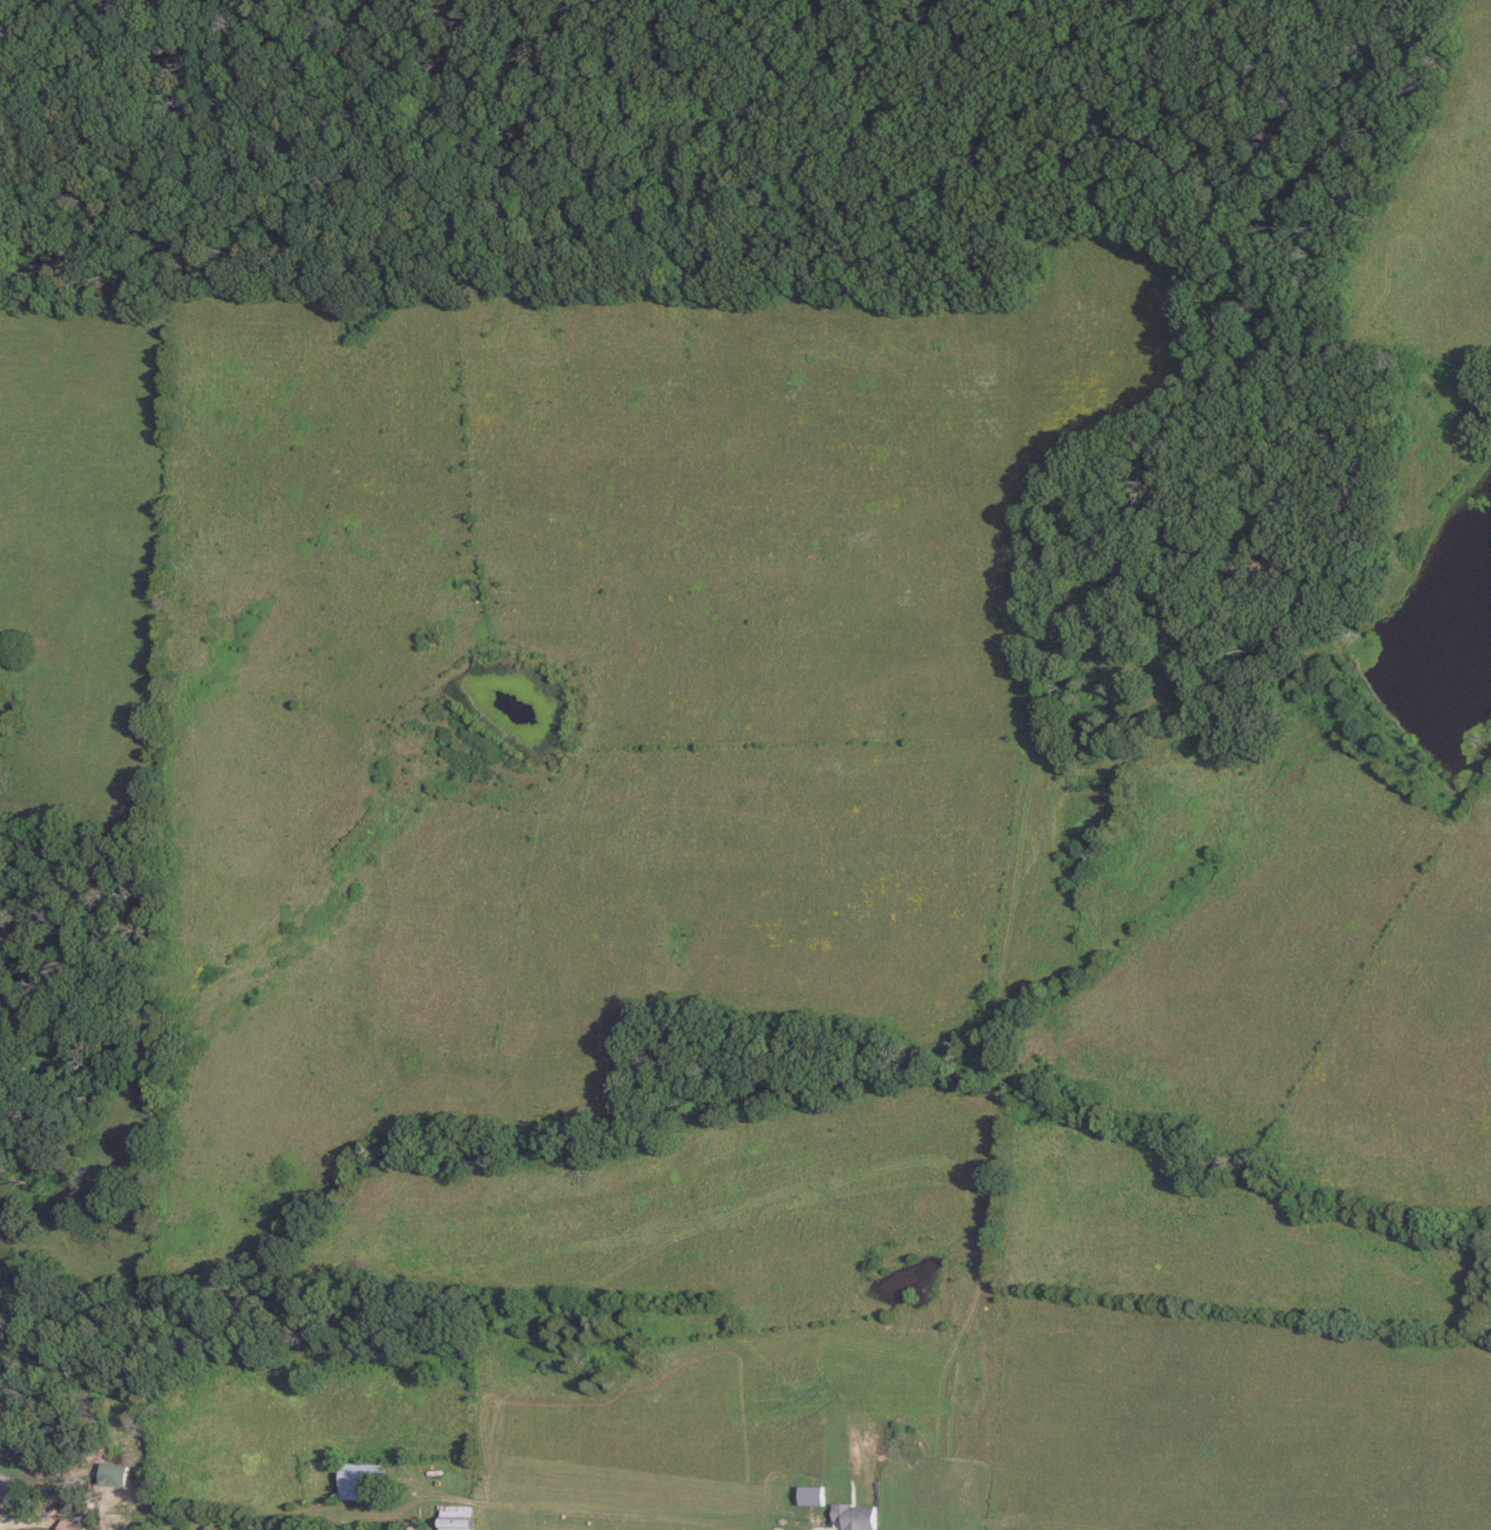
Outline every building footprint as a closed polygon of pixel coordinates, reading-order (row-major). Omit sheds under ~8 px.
[(127,1485),(127,1462),(102,1462),(101,1484),(127,1485)] [(342,1499),(385,1499),(385,1463),(342,1463),(342,1499)] [(0,1471),(0,1501),(4,1502),(14,1476),(0,1471)] [(474,1506),(446,1506),(446,1515),(462,1515),(462,1507),(474,1507),(474,1506)] [(85,1526),(63,1517),(58,1529),(84,1529),(85,1526)]
